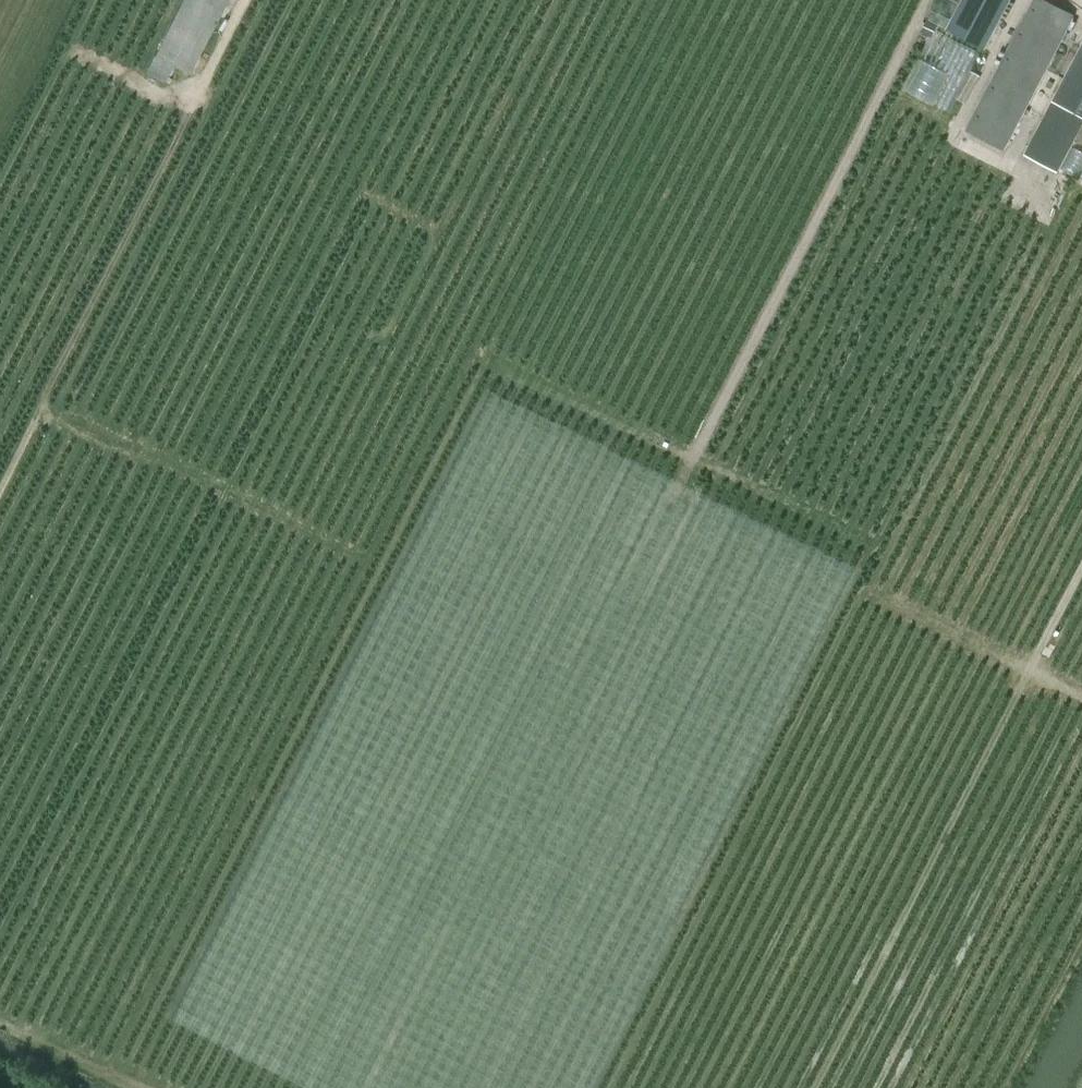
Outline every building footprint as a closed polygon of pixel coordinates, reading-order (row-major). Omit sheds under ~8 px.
[(222,12),(198,0),(183,0),(155,56),(154,56),(145,73),(165,83),(174,66),(190,74),(222,12)] [(946,28),(985,49),(1011,0),(961,0),(946,28)] [(965,130),(1004,151),(1074,14),(1047,0),(1033,0),(965,130)] [(1024,154),(1057,171),(1081,123),(1081,42),(1024,154)]
